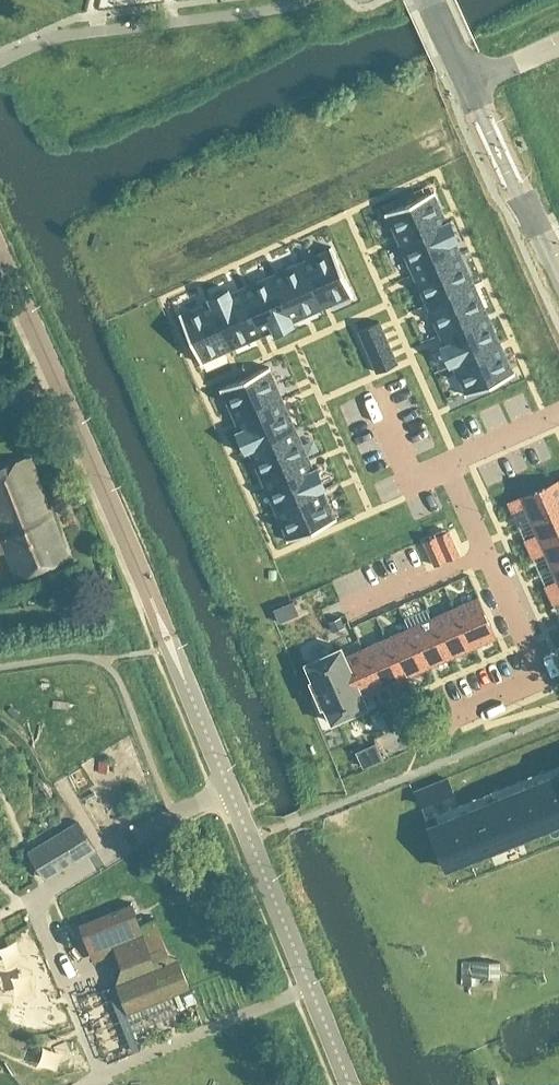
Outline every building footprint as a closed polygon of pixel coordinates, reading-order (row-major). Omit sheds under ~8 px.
[(434,191),(385,213),(386,215),(388,213),(401,243),(445,223),(445,222),(432,194),(435,193),(434,191)] [(445,223),(401,243),(415,273),(458,253),(454,243),(460,240),(459,239),(456,240),(449,223),(451,220),(445,222),(445,223)] [(330,250),(301,263),(320,307),(350,294),(351,297),(353,296),(331,247),(329,248),(330,250)] [(458,253),(415,273),(428,303),(472,283),(458,253)] [(301,263),(271,277),(291,321),(292,320),(320,307),(301,263)] [(271,277),(241,290),(261,334),(271,329),(274,335),(275,335),(274,332),(291,324),(294,326),(292,320),(291,321),(271,277)] [(472,283),(428,303),(441,333),(485,313),(472,283)] [(208,297),(207,298),(210,304),(211,303),(231,347),(261,334),(241,290),(230,295),(228,289),(227,289),(227,292),(210,300),(208,297)] [(181,314),(179,314),(201,364),(202,363),(201,360),(231,347),(211,303),(210,304),(182,316),(181,314)] [(446,344),(440,346),(440,347),(443,347),(451,364),(449,366),(455,364),(454,363),(498,343),(485,313),(441,333),(446,344)] [(498,343),(454,363),(455,364),(468,392),(465,393),(466,395),(515,373),(514,372),(511,373),(498,343)] [(269,367),(220,389),(220,390),(223,389),(236,418),(236,419),(280,399),(267,370),(270,369),(269,367)] [(236,418),(230,420),(230,421),(233,421),(241,438),(238,440),(239,441),(245,438),(249,449),(293,429),(280,399),(236,419),(236,418)] [(293,429),(249,449),(263,479),(307,459),(293,429)] [(29,456),(0,468),(0,548),(3,546),(16,578),(67,558),(29,456)] [(307,459),(263,479),(276,509),(320,489),(320,490),(326,487),(323,487),(315,470),(318,468),(317,467),(311,470),(307,459)] [(508,502),(512,512),(524,507),(530,521),(558,508),(558,479),(508,502)] [(320,489),(276,509),(289,538),(286,539),(287,541),(336,519),(336,517),(333,519),(320,490),(320,489)] [(525,541),(528,549),(558,535),(558,508),(530,521),(537,536),(525,541)] [(436,536),(433,537),(437,545),(451,538),(448,530),(446,531),(444,529),(435,533),(436,536)] [(528,549),(532,557),(544,552),(550,567),(558,563),(558,535),(528,549)] [(433,537),(424,541),(429,553),(439,549),(437,545),(433,537)] [(451,538),(437,545),(439,549),(440,553),(455,546),(451,538)] [(455,546),(440,553),(444,561),(458,554),(455,546)] [(439,549),(429,553),(434,565),(444,561),(440,553),(439,549)] [(545,586),(549,595),(558,590),(558,563),(550,567),(557,581),(545,586)] [(549,595),(552,603),(558,600),(558,590),(549,595)] [(478,597),(454,608),(471,648),(495,637),(478,597)] [(454,608),(431,618),(449,658),(471,648),(454,608)] [(431,618),(408,628),(426,668),(449,658),(431,618)] [(408,628),(385,638),(403,678),(426,668),(408,628)] [(385,638),(363,649),(371,669),(380,689),(403,678),(385,638)] [(341,647),(305,663),(312,680),(310,681),(315,693),(371,669),(363,649),(345,656),(341,647)] [(371,669),(315,693),(321,706),(324,705),(331,722),(367,706),(363,696),(380,689),(371,669)] [(428,826),(444,867),(558,820),(558,773),(428,826)] [(447,778),(438,782),(443,794),(451,791),(447,778)] [(438,782),(430,785),(435,797),(443,794),(438,782)] [(430,785),(422,788),(427,800),(435,797),(430,785)] [(422,788),(414,791),(419,804),(427,800),(422,788)] [(45,878),(94,848),(78,822),(29,852),(41,845),(56,871),(45,878)] [(56,871),(41,845),(29,852),(45,878),(56,871)] [(126,1013),(127,1014),(190,988),(189,987),(188,988),(177,959),(170,961),(152,917),(154,917),(153,915),(140,920),(133,902),(80,923),(93,955),(113,947),(126,979),(116,983),(127,1012),(126,1013)] [(471,960),(470,976),(499,977),(499,961),(471,960)] [(112,984),(102,989),(104,996),(115,992),(112,984)] [(189,990),(182,993),(187,1005),(194,1002),(189,990)]
